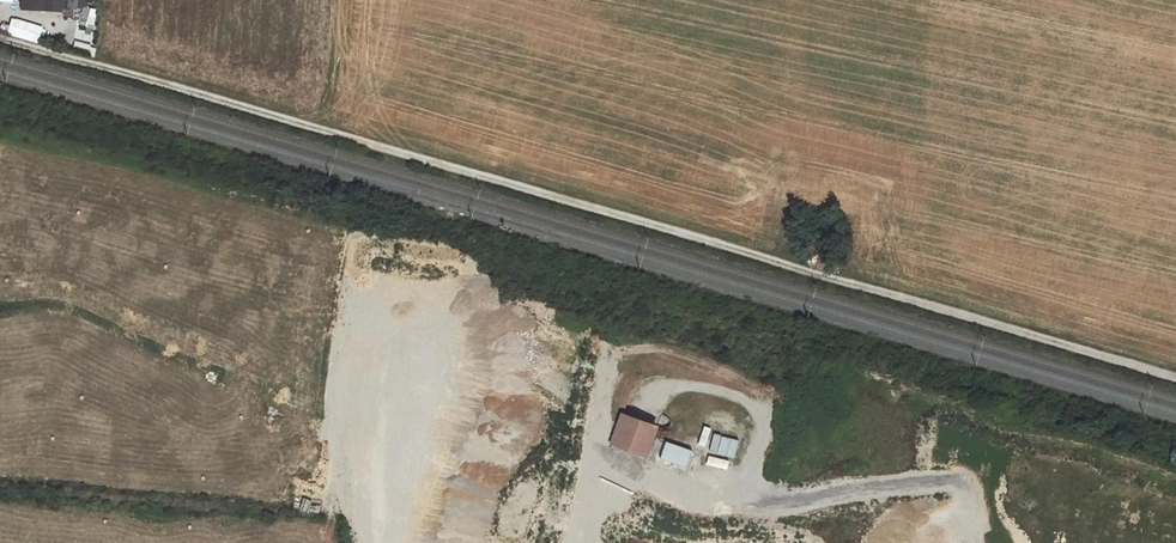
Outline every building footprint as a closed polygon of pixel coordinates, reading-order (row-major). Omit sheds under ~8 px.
[(37,0),(31,0),(30,9),(63,14),(64,4),(37,0)] [(67,7),(75,9),(76,0),(68,0),(67,7)] [(96,10),(83,8),(79,30),(91,32),(96,10)] [(11,19),(8,32),(36,40),(40,28),(11,19)] [(92,41),(93,33),(73,32),(73,40),(92,41)] [(75,41),(72,50),(87,54),(89,46),(75,41)] [(26,391),(39,382),(35,376),(21,385),(26,391)] [(608,380),(605,404),(612,405),(615,381),(608,380)] [(556,429),(562,421),(546,408),(540,415),(556,429)] [(655,426),(625,414),(613,445),(643,457),(655,426)] [(430,418),(435,439),(445,436),(439,415),(430,418)] [(698,445),(706,447),(710,428),(703,426),(698,445)] [(717,451),(721,435),(713,433),(709,449),(717,451)] [(691,452),(666,443),(661,458),(685,467),(691,452)]
